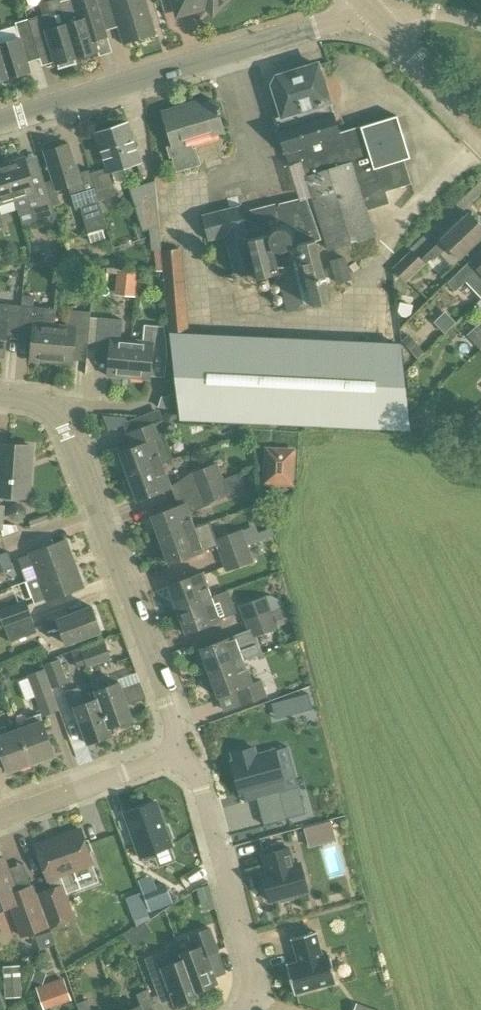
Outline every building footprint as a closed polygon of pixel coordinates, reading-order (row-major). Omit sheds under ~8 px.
[(28,19),(37,48),(50,44),(55,61),(55,63),(57,63),(58,69),(77,63),(75,57),(76,57),(60,2),(59,0),(50,0),(40,3),(43,14),(28,19)] [(60,2),(76,57),(98,51),(94,40),(107,35),(100,12),(96,0),(66,0),(60,2)] [(100,12),(113,8),(118,26),(123,41),(155,32),(145,0),(96,0),(100,12)] [(178,14),(215,3),(219,7),(226,0),(174,0),(178,14)] [(0,40),(0,49),(9,77),(30,71),(27,62),(24,52),(37,48),(28,19),(15,22),(16,25),(19,35),(0,40)] [(9,77),(0,49),(0,80),(9,77)] [(275,77),(271,85),(281,115),(274,117),(284,151),(339,134),(331,106),(329,102),(328,102),(317,64),(315,65),(312,63),(303,66),(301,69),(275,77)] [(196,100),(162,111),(172,144),(166,146),(170,157),(172,156),(177,171),(201,163),(196,147),(193,148),(191,141),(223,131),(214,100),(198,105),(196,100)] [(366,210),(389,203),(386,191),(410,183),(411,183),(403,160),(410,158),(397,116),(361,127),(339,134),(284,151),(285,152),(286,152),(289,164),(300,161),(311,195),(327,249),(352,242),(374,235),(366,210)] [(89,169),(88,169),(93,184),(94,186),(110,181),(108,173),(140,162),(127,123),(95,133),(106,168),(90,173),(89,169)] [(68,143),(44,151),(53,180),(55,189),(67,185),(75,207),(79,206),(91,242),(105,237),(102,228),(107,226),(98,200),(94,186),(93,184),(88,169),(77,172),(68,143)] [(24,157),(2,163),(13,200),(26,196),(35,225),(56,218),(52,205),(45,182),(43,175),(30,178),(24,157)] [(13,200),(2,163),(0,164),(0,204),(13,200)] [(280,188),(283,199),(303,193),(299,182),(280,188)] [(326,286),(314,237),(318,236),(305,197),(241,211),(239,205),(210,212),(201,214),(201,215),(208,240),(224,236),(230,260),(234,274),(254,268),(257,278),(277,273),(287,312),(330,301),(326,286)] [(157,199),(135,206),(139,216),(140,216),(144,229),(159,225),(157,199)] [(426,254),(430,259),(432,261),(440,253),(447,246),(458,258),(480,237),(480,224),(469,212),(440,239),(441,239),(426,254)] [(162,249),(162,251),(163,264),(169,332),(189,330),(182,248),(162,249)] [(412,249),(393,268),(406,282),(425,263),(421,259),(412,249)] [(345,255),(329,260),(336,283),(352,278),(345,255)] [(479,267),(465,280),(473,288),(480,281),(480,264),(479,267)] [(119,266),(119,291),(138,292),(138,266),(119,266)] [(445,281),(455,290),(459,286),(449,277),(445,281)] [(4,358),(6,334),(19,335),(21,305),(0,303),(0,358),(4,358)] [(21,305),(19,335),(32,336),(30,361),(51,363),(54,325),(43,324),(44,307),(21,305)] [(54,325),(51,363),(72,365),(73,359),(74,343),(88,344),(90,317),(91,312),(67,309),(66,326),(54,325)] [(98,318),(96,345),(109,346),(108,364),(107,376),(128,378),(131,340),(120,339),(122,319),(99,317),(98,318)] [(467,335),(480,347),(480,346),(480,321),(467,335)] [(131,340),(128,378),(149,380),(151,356),(167,358),(167,350),(164,326),(144,324),(143,341),(131,340)] [(409,334),(401,340),(417,358),(424,352),(409,334)] [(400,345),(171,335),(176,381),(181,418),(408,428),(404,381),(400,345)] [(422,404),(409,415),(410,427),(424,425),(422,404)] [(134,447),(118,453),(127,476),(163,463),(163,462),(171,459),(162,434),(158,436),(153,424),(163,420),(159,409),(143,415),(122,422),(126,433),(129,431),(134,447)] [(30,497),(34,446),(0,443),(0,495),(30,497)] [(265,446),(263,484),(294,485),(296,447),(265,446)] [(216,462),(193,471),(199,487),(222,478),(216,462)] [(124,480),(123,483),(126,493),(129,494),(133,493),(136,500),(172,487),(163,463),(127,476),(128,478),(124,480)] [(222,478),(199,487),(205,503),(245,488),(239,473),(223,479),(222,478)] [(186,502),(150,516),(159,540),(209,521),(209,520),(194,526),(186,502)] [(209,521),(159,540),(168,564),(204,551),(217,546),(220,555),(248,545),(248,544),(273,535),(271,527),(255,533),(253,528),(243,531),(242,528),(216,538),(209,521)] [(29,554),(19,558),(22,568),(32,564),(37,577),(76,563),(67,538),(28,552),(29,554)] [(248,545),(220,555),(226,571),(254,560),(248,545)] [(0,554),(0,572),(13,567),(7,551),(0,554)] [(37,578),(26,581),(34,603),(45,599),(46,601),(84,586),(76,563),(37,577),(37,578)] [(203,572),(167,585),(176,609),(212,596),(203,572)] [(266,594),(238,604),(244,621),(272,611),(266,594)] [(212,596),(176,609),(185,633),(220,620),(212,596)] [(0,608),(0,614),(4,626),(31,616),(25,599),(0,608)] [(57,619),(45,624),(49,636),(62,632),(66,644),(100,631),(90,604),(56,617),(57,619)] [(272,611),(244,621),(248,630),(250,637),(252,636),(278,627),(272,611)] [(31,616),(4,626),(10,642),(37,632),(31,616)] [(245,632),(199,648),(208,672),(243,659),(259,653),(252,636),(250,637),(248,630),(245,632)] [(105,642),(81,652),(86,667),(111,658),(105,642)] [(60,658),(43,664),(44,669),(59,709),(52,688),(68,682),(60,658)] [(205,676),(204,679),(208,691),(211,692),(215,691),(217,696),(236,689),(242,705),(267,696),(261,679),(252,683),(243,659),(208,672),(209,674),(205,676)] [(44,669),(27,675),(42,715),(59,709),(44,669)] [(106,674),(90,680),(94,690),(96,698),(110,735),(112,735),(109,727),(132,719),(119,681),(110,685),(106,674)] [(80,686),(64,691),(70,709),(73,708),(86,744),(106,737),(110,735),(96,698),(86,702),(80,686)] [(289,697),(294,713),(312,708),(308,692),(289,697)] [(28,724),(18,728),(31,763),(54,755),(41,719),(39,712),(26,717),(28,724)] [(0,727),(0,751),(7,772),(31,763),(18,728),(8,732),(5,725),(0,727)] [(234,761),(231,762),(240,793),(243,792),(245,802),(257,799),(278,793),(285,818),(306,813),(304,808),(298,786),(285,789),(275,750),(255,755),(253,747),(232,753),(234,761)] [(125,812),(141,856),(171,845),(169,839),(172,838),(168,825),(164,827),(155,802),(125,812)] [(317,825),(304,828),(306,837),(319,833),(317,825)] [(51,888),(36,894),(48,928),(74,918),(59,876),(93,864),(80,828),(58,836),(59,839),(36,848),(48,880),(51,888)] [(286,848),(262,854),(268,880),(264,881),(269,902),(280,899),(280,902),(293,899),(292,895),(308,891),(300,862),(291,865),(286,848)] [(0,858),(0,911),(1,909),(9,906),(21,938),(48,928),(36,894),(32,884),(31,884),(17,890),(8,867),(5,857),(0,858)] [(211,882),(201,886),(209,907),(219,903),(211,882)] [(165,883),(155,887),(142,892),(149,911),(172,903),(165,883)] [(144,901),(136,904),(140,915),(148,913),(144,901)] [(138,924),(141,935),(156,932),(153,920),(138,924)] [(51,927),(39,932),(44,945),(57,940),(51,927)] [(181,954),(197,997),(195,991),(217,983),(207,955),(218,951),(210,928),(188,936),(193,949),(181,954)] [(297,961),(286,964),(294,994),(336,982),(328,952),(322,954),(316,931),(291,938),(297,961)] [(165,951),(144,959),(152,981),(164,977),(174,1005),(197,997),(181,954),(180,954),(182,960),(170,964),(165,951)] [(21,975),(4,977),(5,997),(22,996),(21,975)] [(66,979),(49,985),(55,1003),(72,997),(66,979)] [(129,1009),(155,1009),(148,991),(136,995),(140,1006),(129,1009)] [(76,1003),(78,1009),(91,1009),(87,999),(76,1003)]
